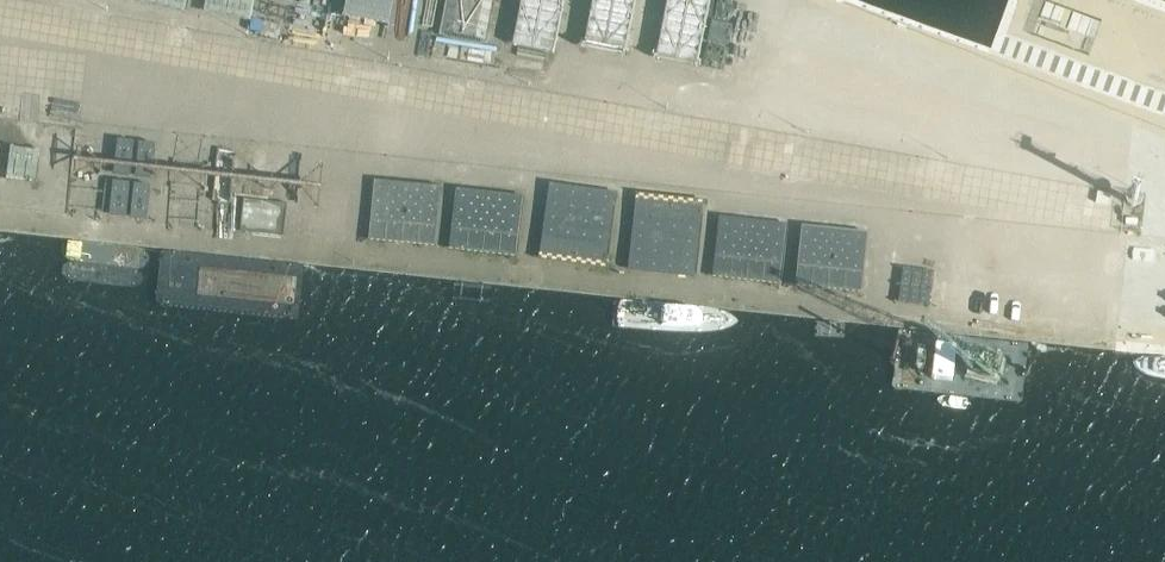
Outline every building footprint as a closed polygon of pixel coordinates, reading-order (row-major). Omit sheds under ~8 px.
[(493,0),(446,0),(440,30),(485,39),(493,0)] [(515,44),(557,50),(564,0),(522,0),(515,44)] [(625,50),(636,0),(593,0),(584,41),(625,50)] [(697,62),(711,0),(668,0),(656,53),(697,62)] [(1020,112),(1008,142),(1035,153),(1047,123),(1020,112)] [(348,237),(350,175),(304,173),(302,236),(348,237)] [(373,179),(369,238),(436,242),(439,182),(373,179)] [(550,181),(541,249),(606,258),(615,190),(550,181)] [(516,254),(524,195),(457,186),(449,245),(516,254)] [(778,282),(787,223),(721,213),(712,272),(778,282)] [(801,224),(796,283),(858,288),(862,229),(801,224)] [(1065,275),(1061,319),(1094,322),(1098,278),(1065,275)]
